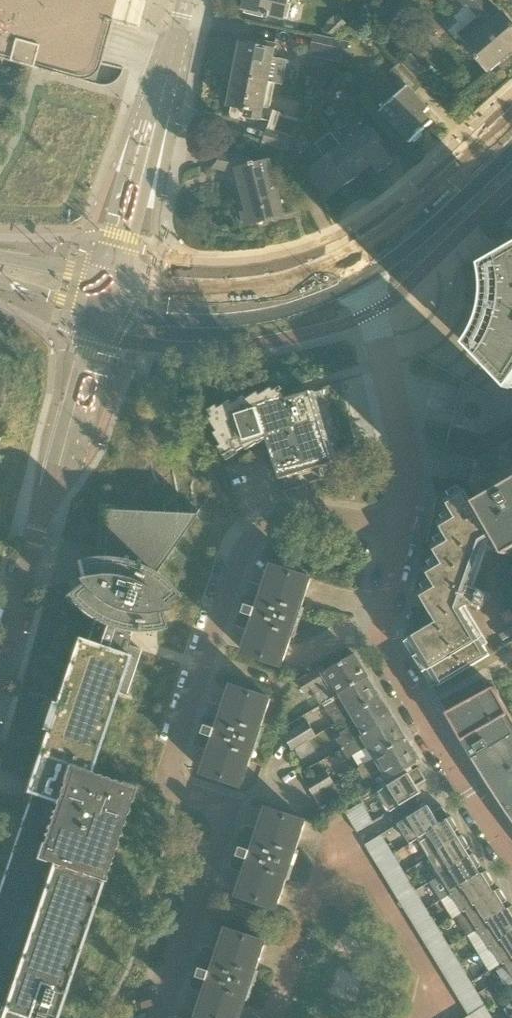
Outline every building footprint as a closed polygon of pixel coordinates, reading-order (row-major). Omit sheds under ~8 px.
[(32,67),(54,73),(56,74),(77,80),(86,80),(95,75),(100,68),(119,0),(0,0),(0,59),(32,67)] [(284,19),(289,0),(247,0),(245,9),(284,19)] [(462,10),(467,5),(478,18),(459,35),(489,71),(511,51),(511,23),(504,13),(501,15),(488,0),(453,0),(462,10)] [(329,25),(325,28),(336,39),(349,25),(338,15),(337,17),(335,16),(327,24),(329,25)] [(357,37),(369,26),(361,17),(349,29),(357,37)] [(349,56),(351,43),(315,36),(312,49),(349,56)] [(235,75),(269,83),(284,86),(289,60),(273,57),(276,45),(259,42),(258,46),(241,43),(235,75)] [(402,62),(424,86),(432,77),(411,54),(402,62)] [(415,94),(424,86),(402,62),(393,70),(408,86),(381,111),(411,143),(413,140),(415,142),(423,134),(422,132),(433,122),(425,113),(429,109),(415,94)] [(266,96),(269,83),(235,75),(235,78),(232,77),(229,92),(232,92),(229,106),(233,106),(232,115),(234,118),(237,119),(240,119),(243,117),(244,114),(245,109),(246,109),(246,110),(247,110),(246,116),(247,116),(247,117),(249,118),(253,119),(255,119),(255,118),(260,123),(264,107),(269,108),(271,97),(266,96)] [(274,133),(281,112),(275,110),(264,142),(289,150),(292,139),(274,133)] [(342,147),(361,174),(362,173),(361,172),(373,163),(378,170),(392,160),(369,129),(344,147),(343,147),(342,147)] [(326,199),(361,174),(342,147),(331,133),(317,144),(327,158),(307,173),(326,199)] [(291,168),(300,159),(292,148),(285,156),(291,168)] [(247,226),(285,216),(270,160),(256,164),(256,162),(251,163),(250,159),(217,152),(214,167),(238,172),(243,190),(241,190),(246,208),(247,208),(247,212),(244,213),(247,226)] [(489,284),(472,294),(469,295),(483,320),(484,321),(481,328),(478,334),(475,340),(471,345),(507,384),(489,394),(464,380),(463,381),(451,427),(453,428),(482,436),(511,418),(511,251),(486,266),(489,278),(489,284)] [(214,408),(211,411),(215,418),(215,424),(219,432),(220,438),(219,438),(224,446),(224,452),(223,452),(226,456),(233,451),(239,450),(240,452),(247,447),(253,447),(261,443),(260,442),(268,440),(281,479),(334,463),(312,391),(286,399),(283,391),(285,390),(283,387),(276,391),(270,391),(269,391),(262,395),(256,396),(256,395),(248,400),(242,400),(235,404),(229,405),(228,404),(221,409),(215,409),(214,408)] [(475,460),(474,461),(468,484),(468,485),(469,485),(479,502),(478,503),(508,555),(509,555),(511,560),(511,438),(475,460)] [(411,638),(439,686),(491,655),(463,609),(468,605),(481,610),(484,599),(488,600),(491,593),(474,587),(474,589),(469,587),(485,544),(493,538),(465,489),(446,500),(454,514),(439,523),(448,537),(433,546),(441,560),(426,569),(435,583),(420,592),(431,611),(417,620),(423,631),(411,638)] [(1,1017),(56,1017),(102,881),(103,881),(134,788),(89,772),(116,692),(130,697),(130,696),(126,695),(141,650),(130,646),(131,632),(139,633),(148,633),(156,632),(164,630),(160,613),(167,611),(163,605),(176,595),(165,586),(153,577),(158,571),(165,560),(199,512),(198,511),(196,514),(109,510),(107,510),(105,558),(98,558),(90,559),(83,560),(76,561),(80,578),(74,580),(78,586),(64,596),(71,604),(78,610),(86,616),(95,622),(91,632),(81,628),(56,703),(57,703),(47,734),(51,736),(0,890),(0,1017),(1,1017)] [(257,617),(246,652),(246,653),(283,665),(293,636),(291,635),(295,622),(299,623),(299,622),(296,621),(300,607),(302,607),(312,579),(274,566),(262,602),(248,597),(243,600),(240,611),(257,617)] [(323,704),(369,677),(356,656),(327,673),(323,666),(299,680),(306,692),(312,688),(322,705),(323,704)] [(353,715),(381,698),(369,677),(323,704),(331,716),(332,715),(338,724),(353,715)] [(217,738),(212,752),(205,773),(243,785),(252,757),(251,756),(255,742),(259,743),(255,741),(260,727),(262,728),(262,727),(272,699),(234,686),(222,723),(208,718),(203,720),(199,732),(217,738)] [(510,714),(511,714),(495,687),(448,713),(464,741),(478,765),(495,791),(511,817),(511,717),(510,714)] [(342,747),(393,717),(381,698),(353,715),(358,723),(341,733),(343,736),(337,739),(342,747)] [(376,759),(407,740),(393,717),(342,747),(349,758),(369,747),(376,759)] [(291,750),(315,736),(308,722),(283,736),(291,750)] [(389,781),(420,763),(407,740),(376,759),(358,769),(365,779),(382,769),(389,781)] [(392,812),(422,793),(417,786),(427,780),(419,768),(379,792),(392,812)] [(314,795),(335,783),(328,771),(307,783),(314,795)] [(322,807),(339,797),(342,795),(335,783),(314,795),(322,807)] [(418,839),(450,818),(443,807),(434,813),(429,805),(399,825),(411,844),(418,839)] [(297,850),(299,844),(307,821),(269,809),(257,845),(243,840),(238,842),(234,854),(252,860),(240,895),(278,908),(287,879),(285,878),(290,864),(294,865),(290,863),(295,850),(297,850)] [(352,824),(358,833),(371,824),(366,815),(352,824)] [(460,829),(452,817),(450,818),(418,839),(430,857),(460,837),(456,831),(460,829)] [(471,848),(463,835),(460,837),(430,857),(442,875),(471,856),(468,850),(471,848)] [(365,845),(370,854),(384,846),(379,836),(365,845)] [(482,866),(474,854),(471,856),(442,875),(454,894),(454,893),(483,875),(479,868),(482,866)] [(388,883),(402,874),(397,866),(383,874),(388,883)] [(495,883),(488,872),(483,875),(454,893),(466,911),(467,911),(496,892),(492,886),(495,883)] [(388,883),(393,891),(407,883),(402,874),(388,883)] [(508,901),(500,889),(496,892),(467,911),(479,929),(480,928),(509,909),(505,903),(508,901)] [(411,920),(424,911),(419,903),(406,911),(411,920)] [(509,909),(480,928),(492,946),(493,945),(511,933),(511,907),(509,909)] [(411,920),(416,928),(429,919),(424,911),(411,920)] [(247,999),(245,999),(250,985),(254,986),(254,985),(250,984),(255,970),(257,971),(266,942),(229,929),(217,966),(202,961),(198,963),(194,975),(212,981),(200,1016),(207,1017),(241,1017),(247,999)] [(493,945),(505,964),(506,963),(511,959),(511,933),(493,945)] [(433,956),(447,948),(442,940),(428,948),(433,956)] [(433,956),(438,965),(452,956),(447,948),(433,956)] [(450,985),(456,993),(469,985),(464,976),(450,985)] [(485,1005),(477,1010),(482,1017),(493,1017),(485,1005)]
